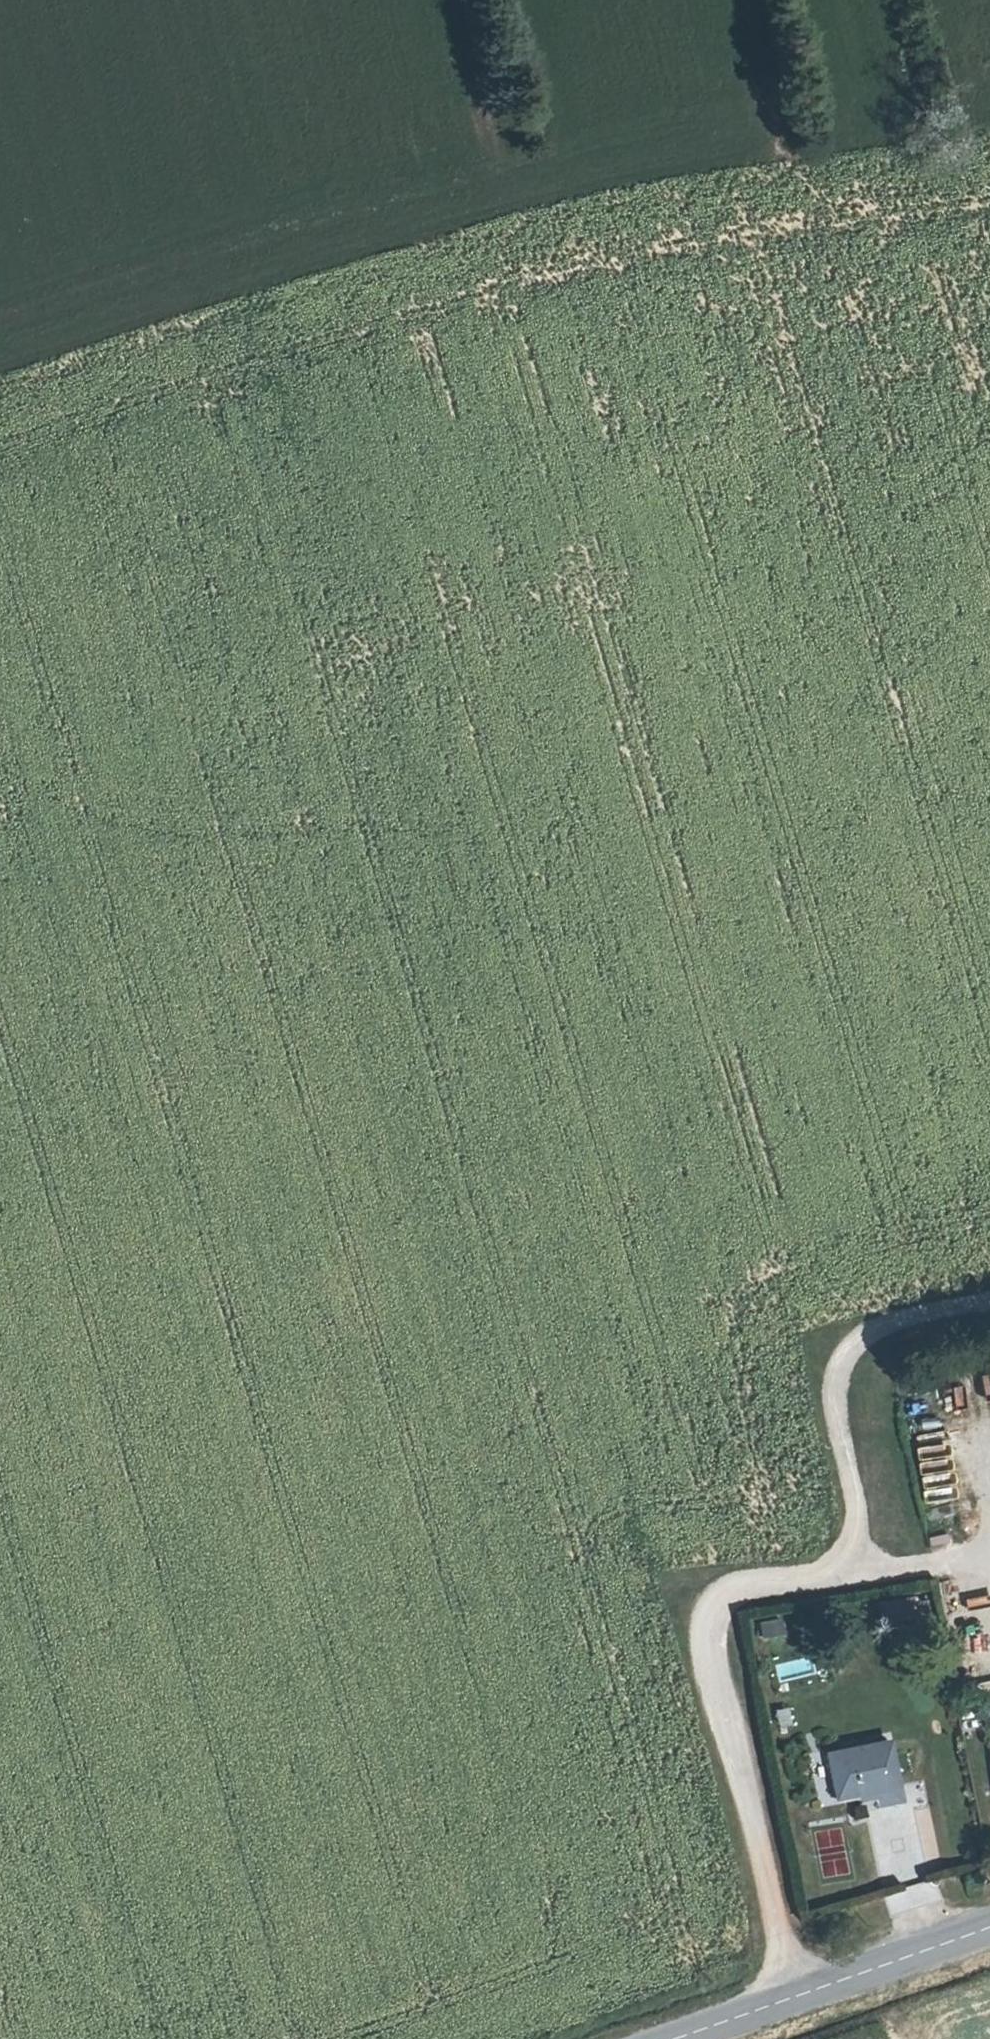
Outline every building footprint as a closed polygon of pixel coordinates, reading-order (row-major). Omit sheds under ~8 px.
[(946,1456),(918,1459),(921,1500),(949,1498),(946,1456)] [(783,1616),(758,1620),(761,1638),(786,1633),(783,1616)] [(811,1656),(774,1665),(779,1683),(815,1674),(811,1656)] [(780,1729),(794,1725),(788,1706),(774,1711),(780,1729)] [(824,1756),(833,1796),(855,1791),(895,1783),(887,1744),(824,1756)] [(895,1783),(855,1791),(856,1799),(875,1795),(877,1803),(898,1798),(895,1783)] [(887,1897),(892,1911),(908,1906),(903,1891),(887,1897)]
